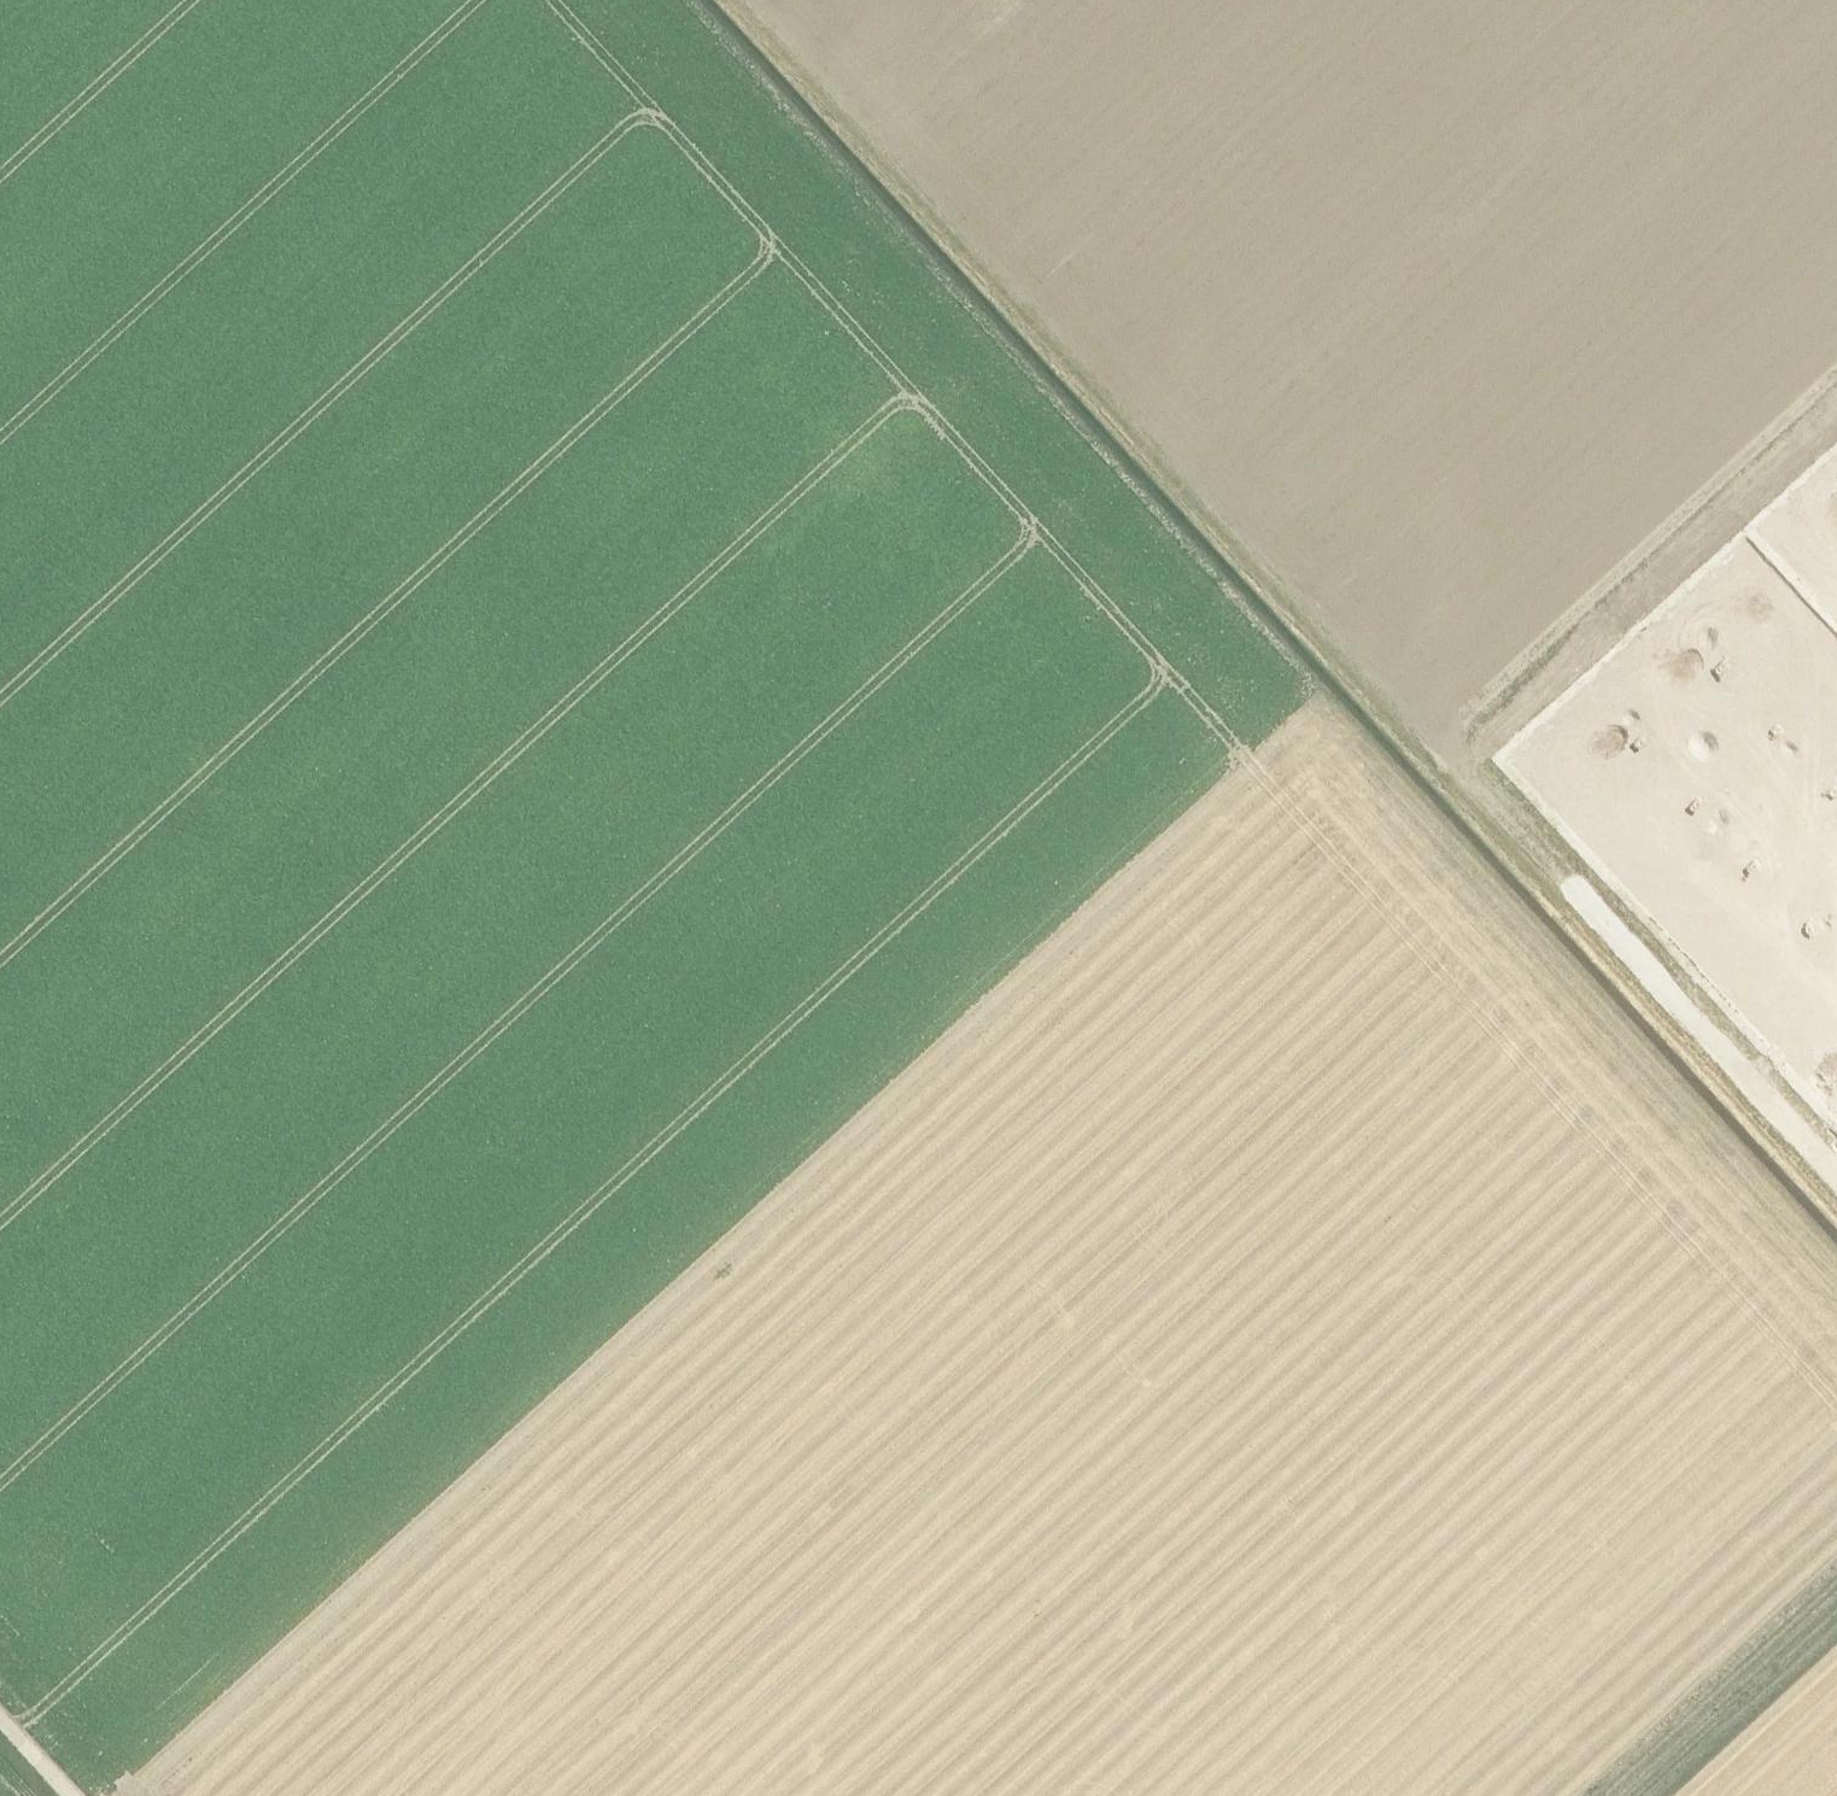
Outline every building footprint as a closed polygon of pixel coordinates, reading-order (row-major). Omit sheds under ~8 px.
[(1494,761),(1832,1128),(1836,1134),(1836,447),(1494,761)]
